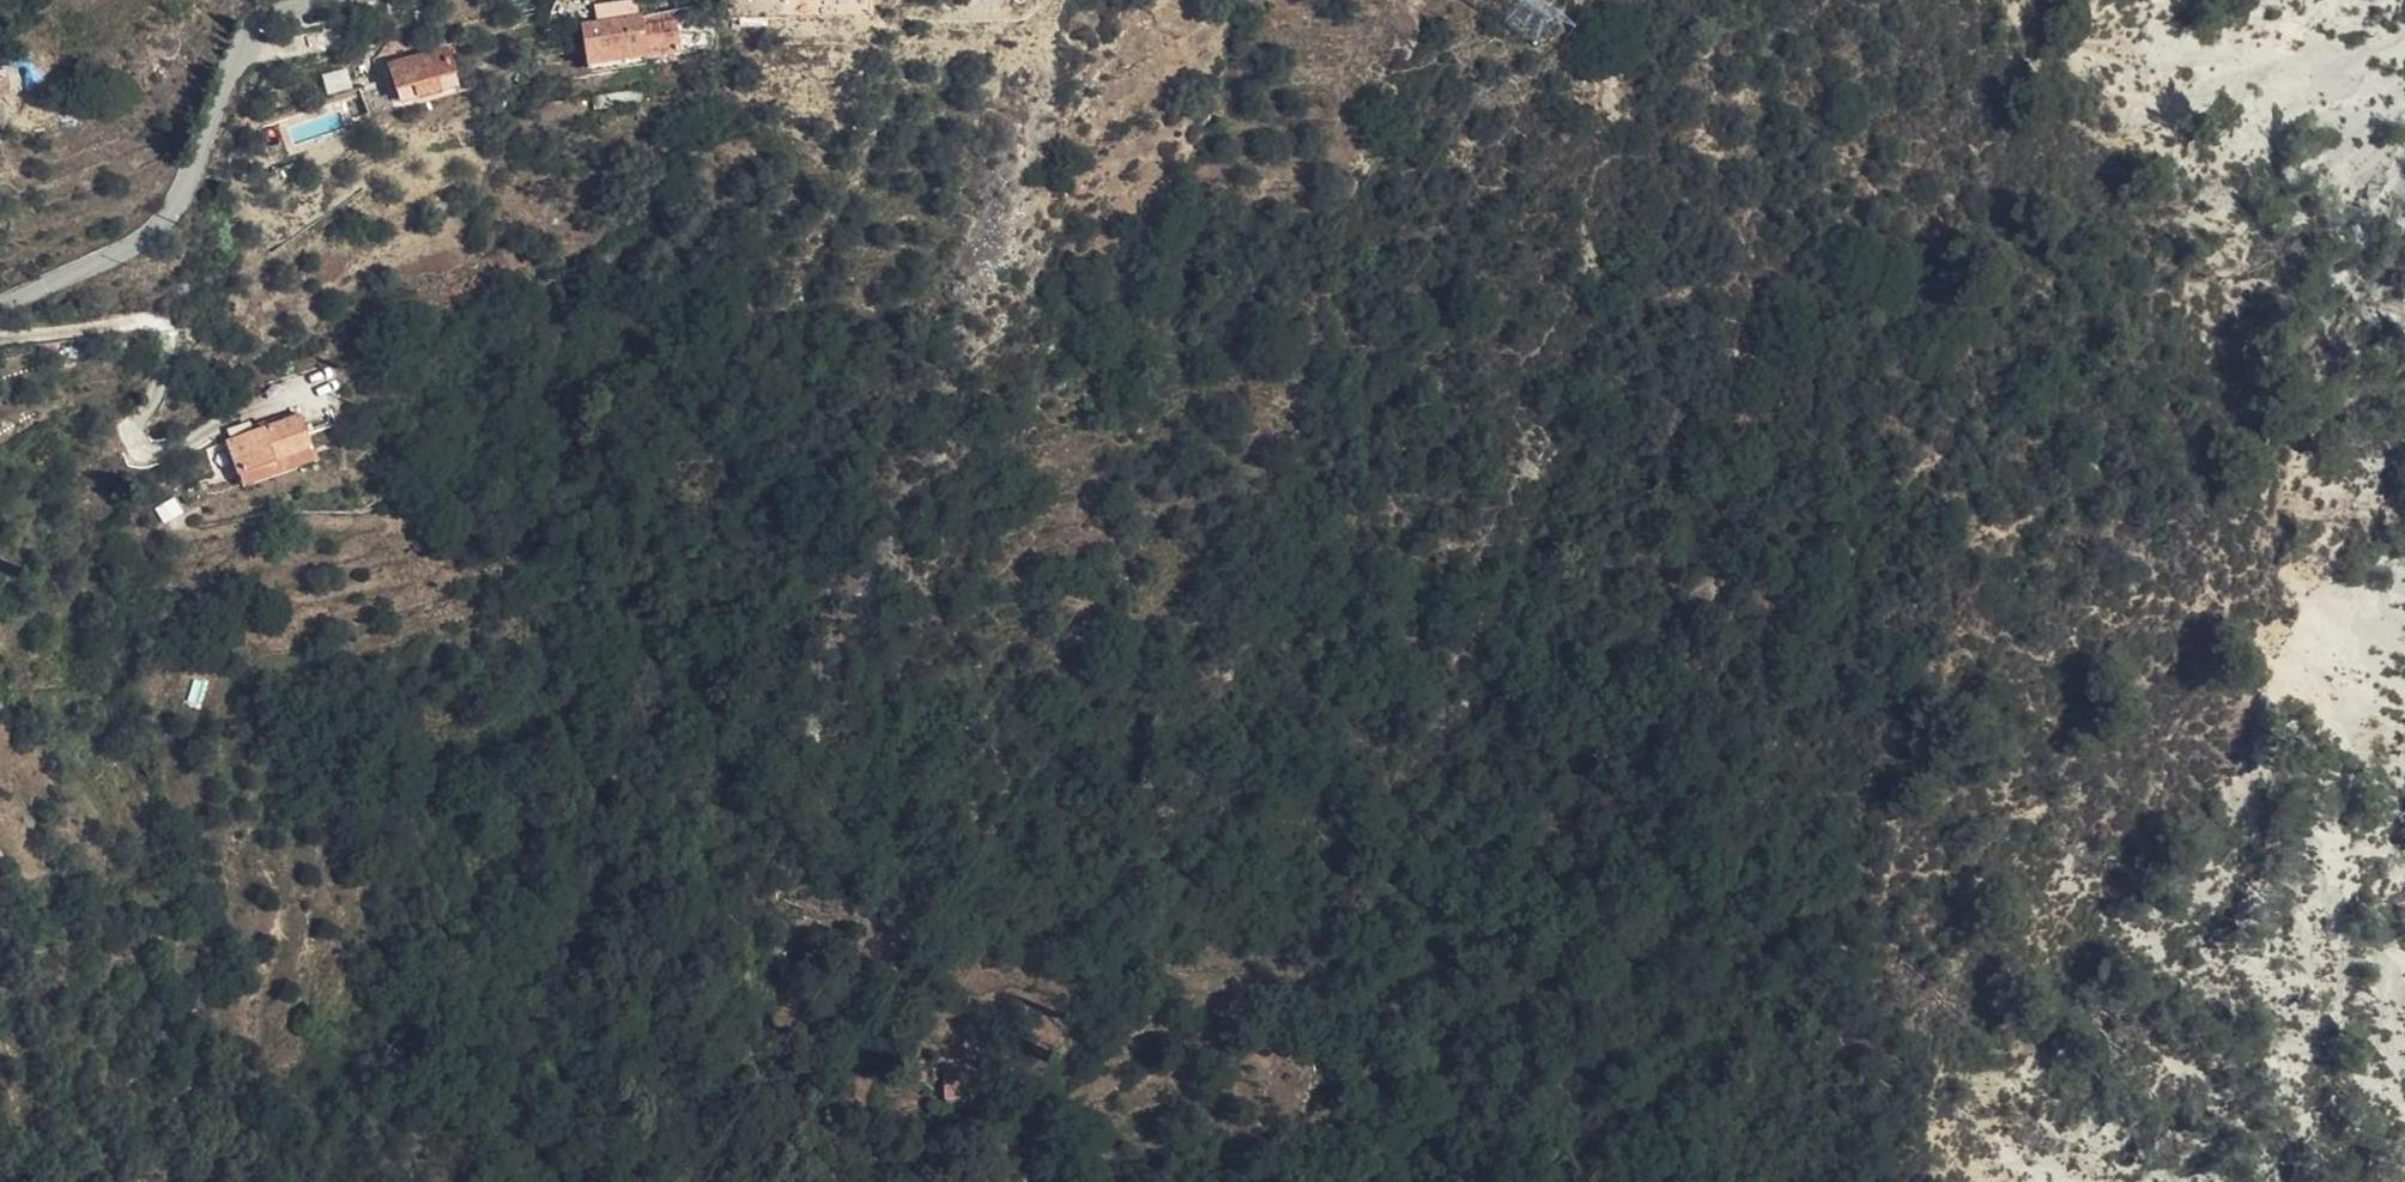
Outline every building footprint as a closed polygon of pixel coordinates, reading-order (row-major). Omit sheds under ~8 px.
[(632,0),(607,0),(574,4),(579,46),(638,38),(633,5),(632,0)] [(633,5),(638,38),(670,32),(666,0),(665,0),(633,5)] [(448,49),(395,65),(405,101),(459,86),(448,49)] [(6,80),(5,77),(0,77),(0,95),(10,94),(6,80)] [(303,393),(232,420),(246,454),(318,427),(303,393)] [(945,1080),(944,1099),(964,1100),(965,1081),(945,1080)]
